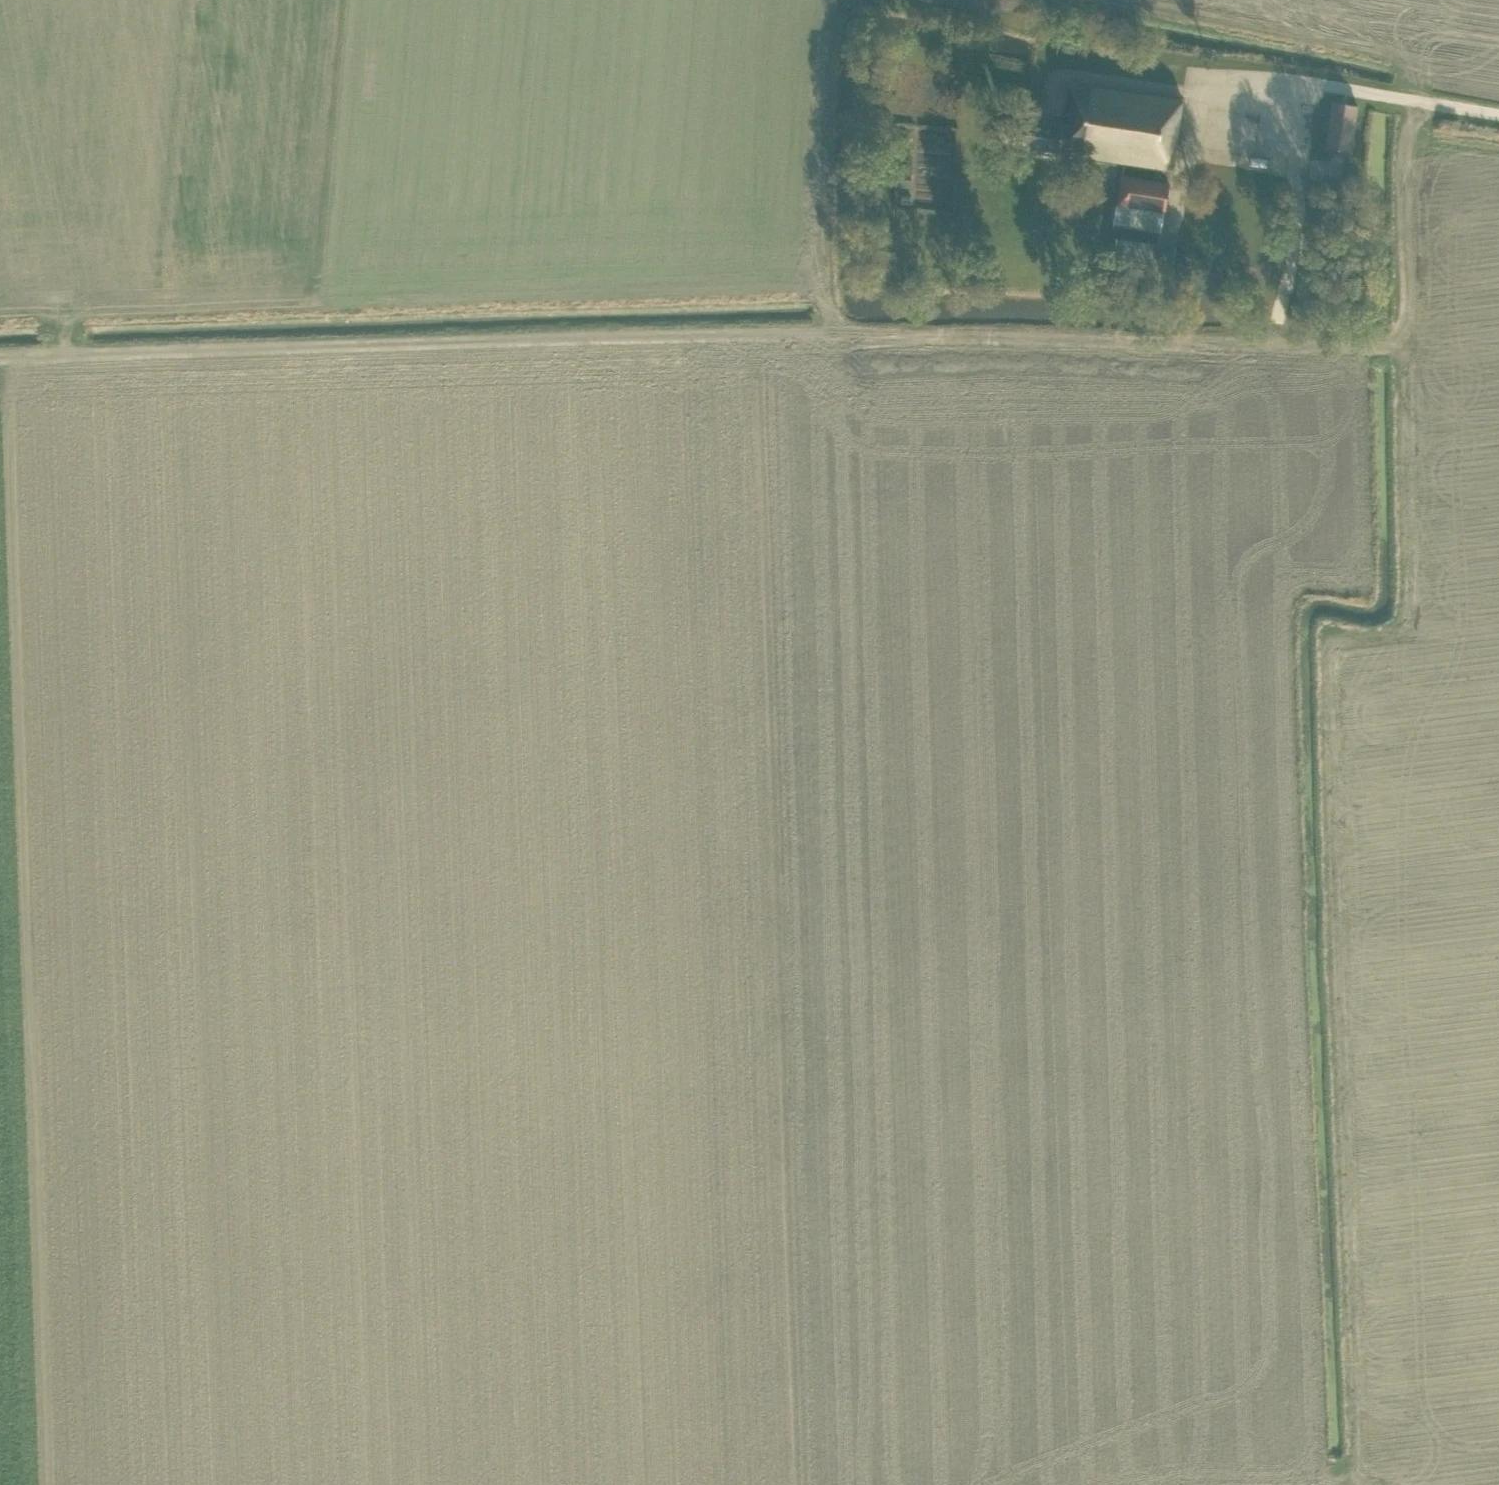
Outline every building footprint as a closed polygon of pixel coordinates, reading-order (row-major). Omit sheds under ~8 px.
[(1113,225),(1160,232),(1182,98),(1069,81),(1062,126),(1016,119),(1012,145),(1059,152),(1059,150),(1070,152),(1070,156),(1159,170),(1157,181),(1121,176),(1113,225)] [(1325,148),(1351,152),(1357,106),(1331,102),(1325,148)] [(1109,279),(1168,288),(1174,247),(1115,238),(1109,279)]
